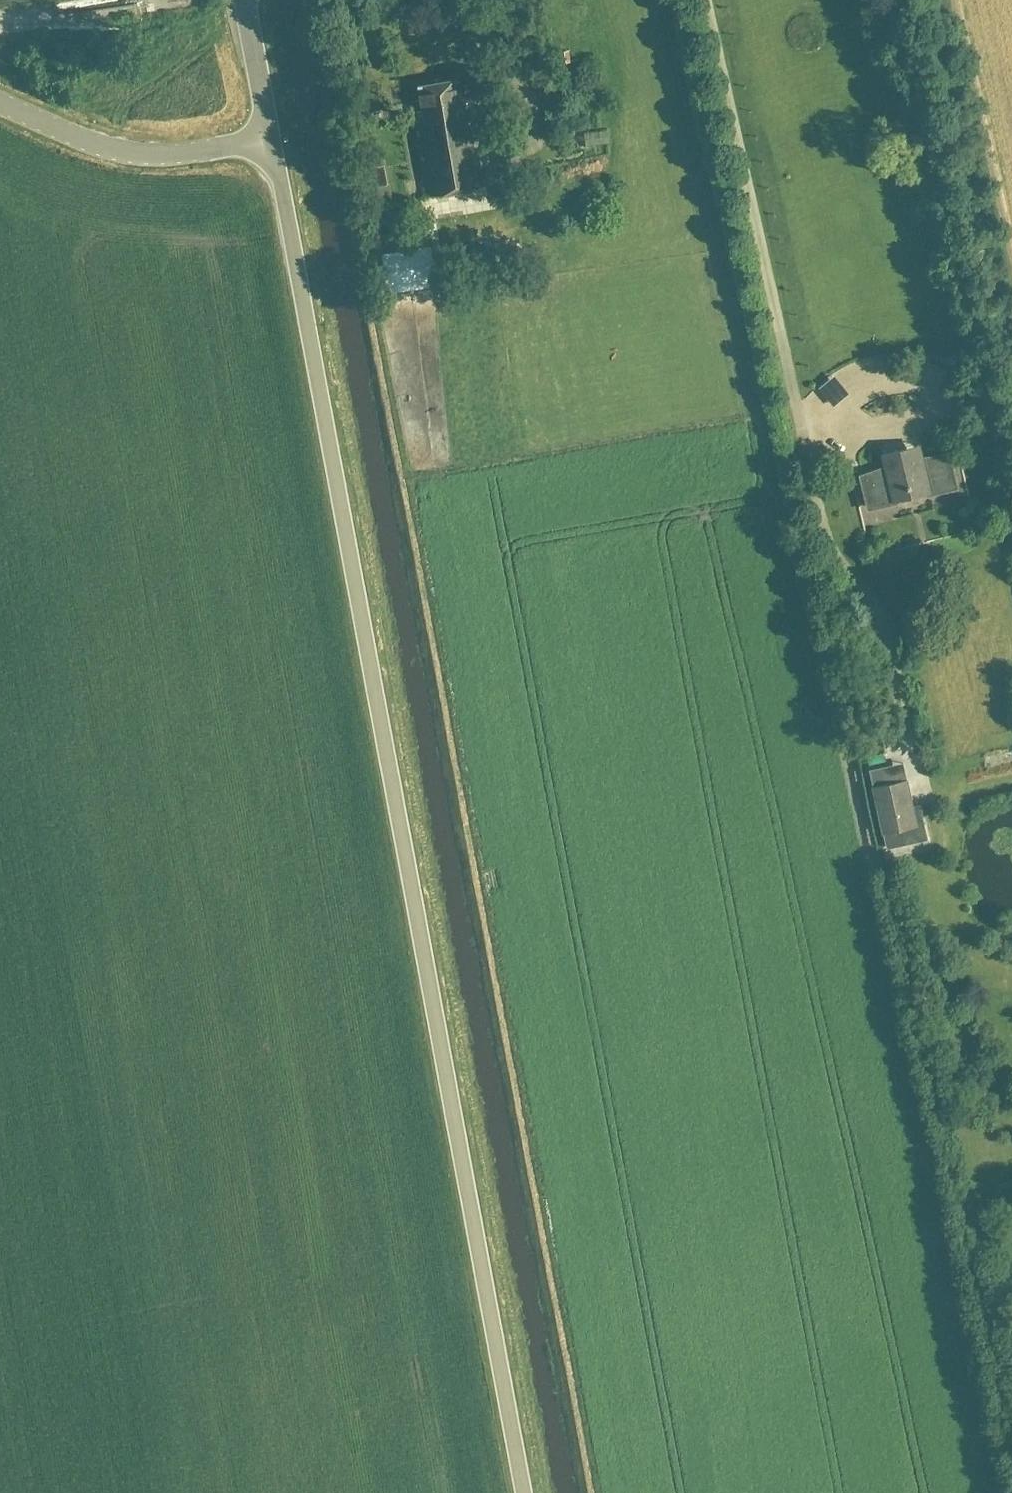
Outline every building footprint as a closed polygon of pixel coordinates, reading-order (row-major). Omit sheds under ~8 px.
[(417,120),(412,121),(425,197),(485,187),(477,139),(472,140),(466,103),(460,103),(456,78),(417,85),(421,111),(416,112),(417,120)] [(381,258),(387,293),(435,285),(430,250),(381,258)] [(886,469),(861,475),(869,508),(895,502),(893,492),(926,484),(928,494),(955,487),(947,454),(922,460),(921,457),(909,459),(907,453),(896,456),(897,462),(886,465),(886,469)] [(915,827),(905,780),(874,787),(884,834),(915,827)]
